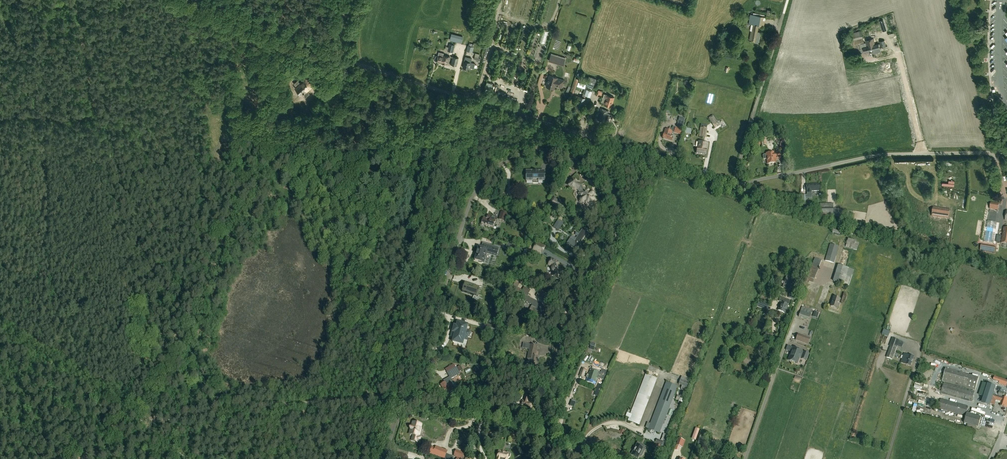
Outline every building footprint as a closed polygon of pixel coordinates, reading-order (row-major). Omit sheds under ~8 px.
[(753,15),(751,24),(753,25),(752,31),(751,31),(749,40),(754,41),(754,43),(759,43),(761,33),(757,32),(758,26),(763,27),(765,18),(774,19),(775,14),(770,13),(769,16),(753,13),(753,15)] [(369,30),(377,30),(377,22),(366,22),(366,30),(367,24),(370,24),(369,30)] [(846,41),(847,46),(850,46),(851,52),(858,51),(858,50),(859,49),(858,44),(864,43),(861,31),(861,29),(851,31),(851,33),(852,33),(852,37),(850,37),(851,40),(846,41)] [(450,40),(461,43),(463,37),(451,34),(450,40)] [(884,40),(880,41),(879,37),(876,38),(877,44),(880,43),(881,48),(886,47),(884,40)] [(863,44),(863,48),(864,52),(873,50),(873,52),(875,51),(874,50),(880,48),(879,44),(875,45),(873,39),(866,40),(867,47),(866,47),(865,43),(863,44)] [(474,43),(469,42),(468,46),(466,51),(472,52),(474,47),(473,47),(474,43)] [(436,56),(435,61),(436,61),(436,62),(441,63),(448,65),(450,57),(443,55),(443,54),(439,52),(438,55),(438,56),(436,56)] [(565,59),(551,54),(548,61),(563,66),(565,59)] [(459,58),(452,57),(450,64),(457,66),(459,58)] [(465,57),(463,68),(469,69),(470,68),(474,69),(475,64),(471,63),(472,59),(465,57)] [(547,87),(547,88),(550,89),(550,88),(554,89),(555,86),(562,88),(564,81),(557,79),(558,78),(549,76),(546,87),(547,87)] [(576,78),(570,96),(572,97),(575,88),(578,79),(576,78)] [(306,79),(300,84),(298,81),(294,84),(297,87),(295,88),(301,95),(302,93),(306,97),(309,94),(307,91),(313,86),(313,84),(309,79),(306,79)] [(586,89),(585,95),(590,97),(592,91),(593,87),(594,83),(589,81),(588,86),(587,89),(586,89)] [(604,103),(604,104),(611,107),(614,97),(604,94),(601,102),(604,103)] [(586,99),(580,97),(575,96),(574,96),(573,96),(572,98),(579,100),(576,108),(582,110),(586,99)] [(229,107),(233,114),(238,111),(236,108),(235,108),(233,104),(229,107)] [(279,107),(271,111),(273,115),(281,112),(279,107)] [(609,114),(607,113),(607,111),(601,109),(598,120),(606,122),(609,114)] [(708,118),(712,124),(715,129),(720,126),(717,121),(713,115),(708,118)] [(670,140),(671,138),(671,136),(673,137),(674,133),(680,135),(683,127),(676,125),(675,127),(673,126),(671,131),(666,130),(664,133),(665,134),(663,138),(670,140)] [(700,128),(698,137),(706,138),(707,129),(707,125),(701,125),(700,128)] [(708,144),(699,142),(696,154),(706,155),(708,144)] [(766,155),(768,165),(776,163),(774,154),(766,155)] [(230,160),(223,165),(227,170),(230,167),(229,166),(233,164),(230,160)] [(533,171),(526,171),(526,181),(533,181),(533,179),(538,179),(538,181),(544,181),(544,171),(538,171),(538,172),(533,172),(533,171)] [(583,197),(581,198),(580,199),(580,200),(580,201),(580,202),(581,202),(581,203),(582,203),(583,203),(584,203),(587,207),(588,206),(590,208),(590,212),(590,211),(590,212),(591,212),(591,213),(592,214),(593,214),(593,215),(594,215),(594,214),(595,214),(596,214),(596,213),(597,213),(597,212),(597,211),(597,206),(594,202),(596,201),(593,196),(593,195),(593,194),(593,193),(592,193),(591,193),(590,193),(587,188),(586,189),(583,185),(579,183),(572,179),(569,186),(576,189),(579,190),(583,197)] [(819,184),(807,184),(807,191),(807,193),(812,193),(812,191),(819,191),(819,184)] [(559,208),(562,204),(554,197),(551,203),(559,208)] [(832,204),(819,205),(819,214),(832,213),(832,204)] [(932,216),(949,219),(950,210),(933,207),(932,216)] [(504,221),(507,213),(501,211),(498,219),(504,221)] [(483,218),(481,225),(493,229),(497,218),(488,215),(487,219),(483,218)] [(558,231),(563,223),(557,220),(553,228),(558,231)] [(832,233),(840,235),(842,229),(834,227),(832,233)] [(588,232),(583,229),(575,241),(570,238),(567,243),(576,249),(588,232)] [(845,247),(857,251),(859,244),(855,243),(856,241),(852,240),(848,239),(845,247)] [(483,248),(480,247),(479,251),(478,251),(477,255),(476,260),(478,260),(479,262),(480,262),(481,263),(482,263),(484,262),(484,263),(488,252),(498,256),(498,254),(499,254),(499,253),(499,251),(500,249),(492,246),(492,247),(485,244),(483,248)] [(830,244),(825,261),(834,263),(839,247),(830,244)] [(541,254),(543,250),(535,245),(533,249),(541,254)] [(813,283),(821,261),(814,258),(807,277),(805,281),(809,283),(809,281),(813,283)] [(558,263),(551,259),(548,265),(552,267),(552,268),(552,270),(553,271),(554,272),(552,276),(558,279),(561,272),(558,263)] [(838,265),(833,281),(849,286),(854,270),(838,265)] [(787,276),(783,287),(788,289),(792,277),(787,276)] [(480,284),(464,279),(461,287),(478,292),(480,284)] [(509,288),(503,286),(500,295),(506,297),(509,288)] [(539,302),(527,297),(530,290),(524,287),(520,294),(524,296),(522,300),(532,305),(532,307),(536,308),(534,312),(536,313),(535,315),(540,318),(545,307),(538,304),(539,302)] [(840,300),(834,297),(830,307),(837,309),(840,300)] [(781,302),(778,310),(785,313),(788,305),(781,302)] [(798,317),(809,320),(812,310),(802,307),(798,317)] [(466,331),(468,325),(458,323),(457,324),(457,327),(455,326),(454,327),(453,332),(453,333),(452,332),(451,336),(454,337),(453,341),(453,342),(462,345),(464,339),(467,340),(468,337),(469,337),(470,332),(466,331)] [(482,329),(497,334),(499,328),(484,323),(482,329)] [(795,340),(808,345),(810,338),(798,334),(795,340)] [(892,359),(899,341),(892,338),(889,346),(890,347),(886,357),(892,359)] [(529,365),(537,367),(538,357),(535,356),(537,346),(523,344),(523,348),(529,349),(527,359),(528,359),(527,365),(530,365),(529,365)] [(806,360),(808,354),(802,351),(793,347),(788,360),(797,364),(799,358),(806,360)] [(591,355),(586,353),(583,362),(588,364),(591,355)] [(909,356),(904,354),(901,363),(906,365),(911,367),(914,357),(910,356),(909,356)] [(450,368),(458,364),(456,360),(448,365),(450,368)] [(446,394),(454,389),(451,384),(454,382),(451,379),(460,374),(459,372),(457,368),(456,367),(447,373),(448,375),(450,377),(443,381),(444,383),(441,385),(446,394)] [(486,373),(479,368),(476,372),(483,376),(486,373)] [(581,369),(579,376),(583,378),(586,371),(587,369),(584,368),(583,370),(581,369)] [(600,372),(590,369),(586,381),(595,385),(600,372)] [(942,381),(967,388),(975,391),(979,378),(970,376),(946,369),(942,381)] [(628,421),(639,425),(657,379),(645,374),(628,421)] [(995,376),(993,380),(999,382),(999,384),(1006,387),(1006,386),(1006,381),(995,376)] [(648,429),(660,433),(678,387),(666,382),(649,426),(647,424),(645,428),(648,429)] [(972,403),(975,392),(944,383),(941,394),(972,403)] [(991,405),(994,406),(996,400),(1001,402),(1000,406),(1006,408),(1006,399),(1003,397),(1004,393),(999,391),(998,396),(994,394),(996,387),(988,385),(982,383),(979,395),(984,396),(982,402),(991,405)] [(526,407),(530,408),(531,404),(527,403),(530,395),(526,394),(523,400),(522,400),(520,406),(525,408),(526,407)] [(938,409),(966,416),(968,407),(941,399),(938,409)] [(981,418),(967,413),(964,424),(968,425),(966,429),(975,431),(976,427),(978,428),(981,418)] [(410,434),(415,436),(415,438),(418,439),(421,428),(420,428),(421,425),(415,423),(414,427),(412,426),(410,434)] [(663,447),(669,431),(667,430),(666,435),(665,434),(664,437),(662,436),(661,440),(657,439),(655,443),(661,445),(660,448),(662,448),(662,446),(663,447)] [(631,455),(638,458),(643,448),(636,445),(631,455)] [(433,454),(444,458),(446,454),(447,451),(436,447),(433,454)] [(461,458),(462,458),(465,453),(456,450),(453,456),(461,458)] [(497,458),(507,458),(508,457),(509,457),(510,453),(507,452),(506,453),(504,453),(505,452),(499,451),(497,458)]
